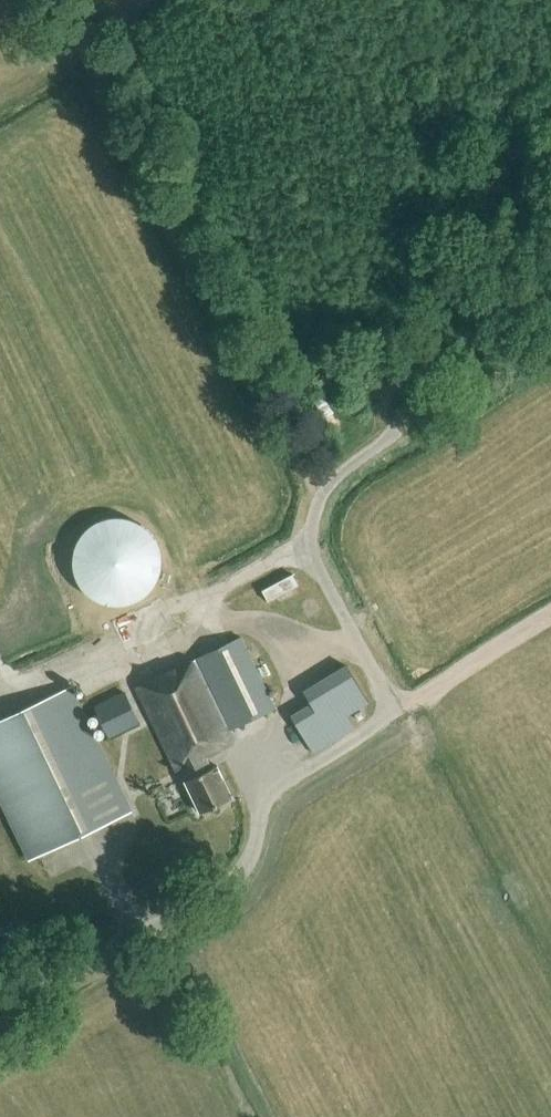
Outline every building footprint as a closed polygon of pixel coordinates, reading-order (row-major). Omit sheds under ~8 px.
[(75,550),(74,557),(73,565),(74,572),(77,580),(80,587),(85,593),(91,598),(97,602),(104,605),(112,607),(120,607),(127,606),(135,603),(141,600),(148,595),(153,589),(157,583),(160,576),(161,568),(162,561),(161,553),(158,546),(155,539),(150,533),(144,528),(138,523),(131,521),(123,519),(115,519),(108,520),(100,522),(94,526),(87,530),(82,536),(78,542),(75,550)] [(293,573),(262,587),(267,599),(299,585),(293,573)] [(211,770),(205,758),(237,743),(231,731),(276,709),(241,639),(137,690),(177,773),(183,770),(188,780),(185,781),(201,815),(233,800),(217,767),(211,770)] [(349,668),(306,693),(312,703),(291,716),(315,755),(357,730),(349,717),(370,703),(349,668)] [(131,813),(71,689),(0,723),(0,796),(31,860),(131,813)] [(109,738),(139,723),(126,694),(96,709),(109,738)]
